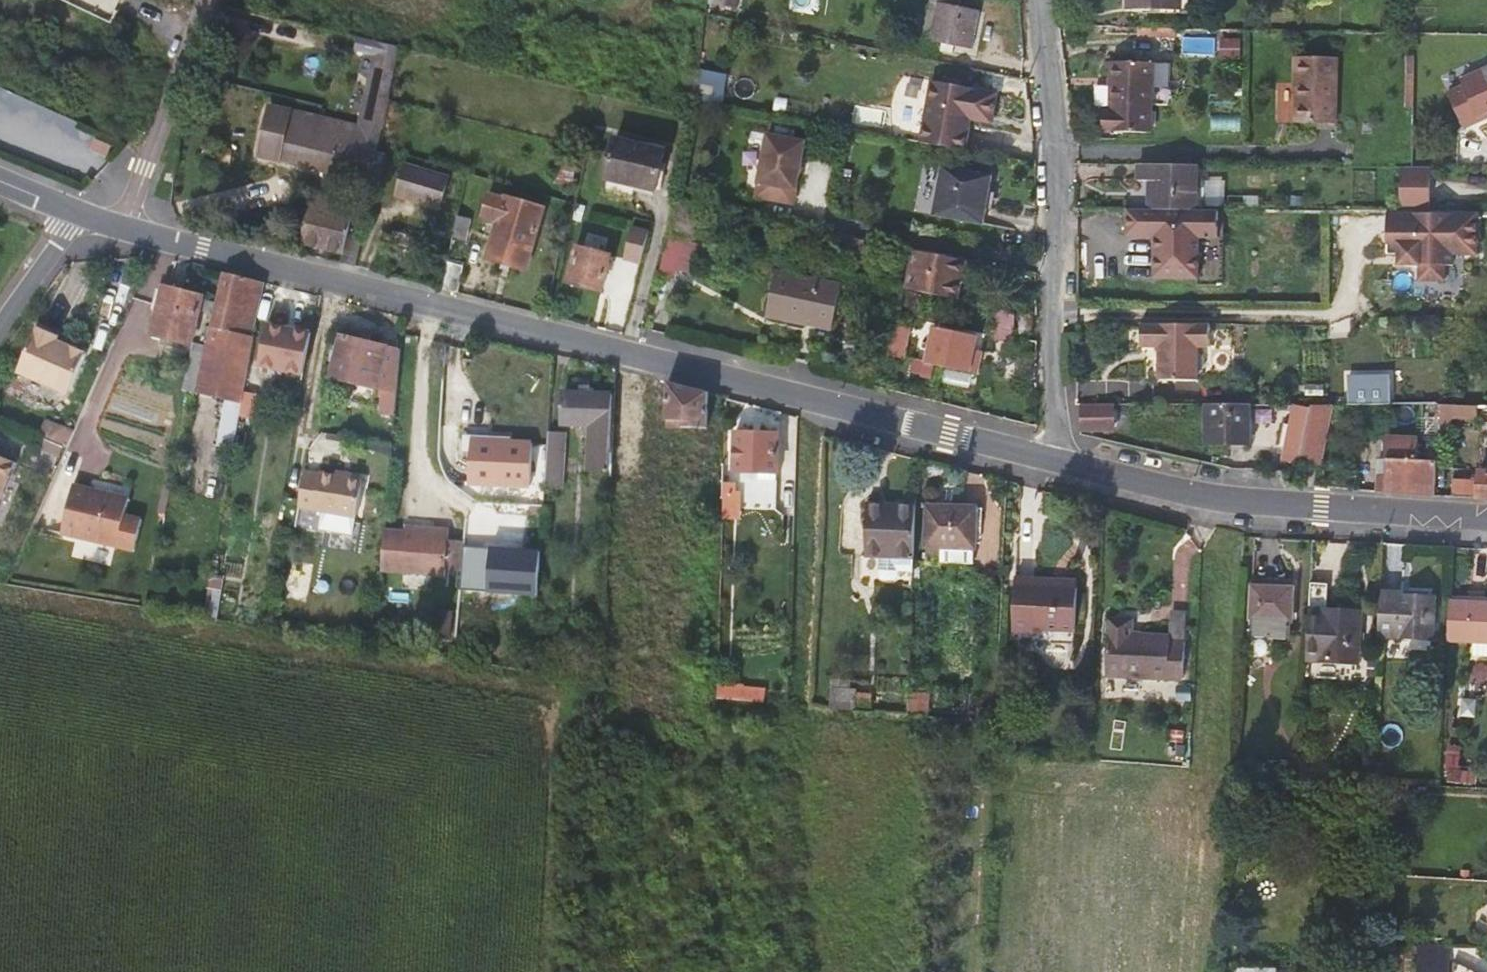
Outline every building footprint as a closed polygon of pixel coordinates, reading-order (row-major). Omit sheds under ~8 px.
[(930,1),(923,37),(930,38),(937,3),(937,1),(960,6),(961,0),(931,0),(930,1)] [(937,1),(937,3),(930,38),(929,40),(972,47),(979,10),(960,6),(937,1)] [(1239,39),(1221,39),(1221,58),(1238,58),(1239,39)] [(393,45),(389,45),(387,53),(400,56),(402,48),(393,45)] [(1330,120),(1331,55),(1290,55),(1290,80),(1293,80),(1292,120),(1330,120)] [(397,64),(381,59),(378,75),(373,75),(362,128),(321,118),(318,133),(336,137),(337,149),(331,174),(366,183),(368,182),(380,185),(385,165),(373,163),(397,64)] [(1154,105),(1154,63),(1112,63),(1112,111),(1102,112),(1102,131),(1151,131),(1151,105),(1154,105)] [(1170,63),(1154,63),(1154,105),(1169,105),(1170,63)] [(1460,80),(1463,85),(1447,92),(1465,129),(1486,119),(1486,67),(1460,80)] [(695,100),(719,104),(721,92),(724,93),(727,77),(702,71),(701,74),(701,75),(701,77),(695,99),(695,100)] [(1007,94),(986,90),(941,82),(929,144),(975,152),(980,121),(987,122),(989,114),(1003,117),(1007,94)] [(905,110),(869,103),(863,131),(899,138),(905,110)] [(278,160),(331,174),(337,149),(336,137),(318,133),(321,118),(290,111),(268,105),(255,155),(278,160)] [(1003,117),(989,114),(987,122),(1001,125),(1003,117)] [(795,204),(807,141),(768,134),(757,197),(795,204)] [(96,140),(91,150),(107,158),(112,147),(96,140)] [(664,152),(615,141),(604,193),(636,200),(639,186),(656,190),(664,152)] [(579,157),(564,153),(558,182),(572,185),(579,157)] [(450,176),(405,163),(395,196),(439,210),(450,176)] [(1150,180),(1150,209),(1198,209),(1199,165),(1139,164),(1139,180),(1150,180)] [(1431,166),(1401,166),(1400,210),(1431,210),(1431,166)] [(992,176),(943,167),(934,214),(983,223),(992,176)] [(305,243),(343,253),(348,234),(355,204),(318,194),(305,243)] [(498,220),(538,232),(545,208),(506,196),(505,199),(490,194),(484,216),(498,220)] [(700,207),(677,202),(670,236),(695,242),(700,207)] [(1218,237),(1218,210),(1198,209),(1150,209),(1127,209),(1127,236),(1155,236),(1155,278),(1198,278),(1199,236),(1218,237)] [(1431,210),(1400,210),(1390,210),(1389,251),(1402,251),(1402,262),(1423,263),(1423,278),(1448,278),(1448,262),(1456,262),(1456,251),(1480,251),(1481,211),(1431,210)] [(454,238),(465,240),(469,218),(459,216),(456,226),(456,229),(454,238)] [(538,232),(498,220),(488,258),(527,269),(538,232)] [(641,264),(650,233),(633,228),(624,259),(641,264)] [(361,238),(348,234),(343,253),(342,263),(355,266),(361,238)] [(695,242),(670,236),(660,274),(675,279),(678,267),(692,271),(697,255),(711,257),(714,246),(695,242)] [(459,265),(465,240),(454,238),(448,263),(459,265)] [(843,252),(854,255),(857,243),(856,243),(845,240),(843,252)] [(612,256),(577,246),(568,281),(603,291),(612,256)] [(964,289),(969,268),(918,257),(909,295),(933,300),(955,305),(959,288),(964,289)] [(464,266),(459,265),(448,263),(443,288),(459,292),(464,266)] [(777,271),(767,315),(805,323),(806,318),(833,324),(842,284),(777,271)] [(246,379),(254,337),(249,335),(262,282),(222,273),(215,301),(205,345),(200,366),(193,394),(241,404),(246,379)] [(203,298),(163,287),(162,290),(160,300),(157,312),(152,334),(192,344),(194,337),(198,320),(200,311),(203,298)] [(160,300),(162,290),(156,289),(150,310),(157,312),(160,300)] [(203,298),(200,311),(212,314),(215,301),(203,298)] [(1014,310),(996,311),(996,341),(1014,341),(1014,310)] [(40,323),(61,333),(66,320),(45,312),(40,323)] [(1032,314),(1019,315),(1019,335),(1032,334),(1032,314)] [(832,329),(833,324),(806,318),(805,323),(832,329)] [(66,320),(61,333),(60,337),(88,350),(95,333),(66,320)] [(204,322),(198,320),(194,337),(200,338),(204,322)] [(61,333),(40,323),(19,369),(69,392),(88,350),(60,337),(61,333)] [(310,333),(267,324),(259,366),(302,374),(310,333)] [(911,329),(895,325),(889,354),(905,358),(911,329)] [(1211,326),(1141,326),(1141,348),(1160,348),(1160,383),(1200,383),(1200,349),(1211,349),(1211,326)] [(975,350),(978,336),(964,333),(933,327),(925,364),(971,373),(978,375),(983,352),(975,350)] [(386,348),(340,336),(330,377),(350,382),(375,389),(386,348)] [(195,343),(191,363),(200,366),(205,345),(195,343)] [(381,412),(393,413),(398,362),(386,361),(381,412)] [(200,366),(191,363),(185,391),(193,394),(200,366)] [(1348,403),(1392,403),(1392,371),(1348,371),(1348,403)] [(708,395),(636,376),(631,395),(630,398),(666,406),(665,425),(707,427),(708,395)] [(246,379),(241,404),(253,405),(258,381),(246,379)] [(375,389),(350,382),(343,405),(349,406),(351,402),(371,407),(375,389)] [(612,406),(613,396),(564,394),(563,425),(589,426),(588,469),(610,471),(611,452),(612,411),(612,406)] [(631,395),(613,394),(613,396),(612,406),(612,411),(634,411),(630,398),(631,395)] [(1081,403),(1081,428),(1114,429),(1113,403),(1088,403),(1081,403)] [(1250,444),(1251,404),(1206,404),(1206,444),(1250,444)] [(1313,405),(1293,404),(1290,462),(1310,463),(1310,462),(1313,405)] [(1328,405),(1313,405),(1310,462),(1330,464),(1333,405),(1328,405)] [(1425,405),(1425,461),(1439,461),(1440,405),(1425,405)] [(1446,419),(1474,420),(1474,406),(1446,405),(1446,419)] [(1474,420),(1486,420),(1486,406),(1474,406),(1474,420)] [(72,434),(72,433),(58,426),(51,442),(66,449),(72,434)] [(547,451),(564,453),(565,433),(548,432),(547,442),(547,451)] [(724,432),(723,460),(733,461),(733,471),(759,472),(777,473),(777,435),(724,432)] [(1439,461),(1425,461),(1415,461),(1416,439),(1386,438),(1385,460),(1378,459),(1377,481),(1384,482),(1384,492),(1435,496),(1438,495),(1439,461)] [(483,455),(484,443),(471,442),(470,454),(483,455)] [(531,446),(484,443),(483,455),(470,454),(469,485),(529,487),(531,446)] [(562,489),(564,453),(547,451),(545,474),(544,488),(562,489)] [(722,495),(723,463),(611,452),(610,471),(609,490),(711,498),(722,499),(722,495)] [(0,456),(0,494),(14,462),(0,456)] [(332,474),(364,479),(365,473),(333,467),(332,474)] [(1479,471),(1477,496),(1486,497),(1486,471),(1479,471)] [(357,516),(364,479),(332,474),(320,472),(319,474),(305,472),(299,502),(298,506),(357,516)] [(777,473),(759,472),(759,481),(776,481),(777,473)] [(128,498),(73,485),(61,533),(134,551),(141,520),(124,515),(128,498)] [(754,492),(739,492),(739,506),(754,506),(754,492)] [(734,495),(722,495),(722,499),(722,509),(729,510),(733,510),(734,495)] [(722,499),(711,498),(710,514),(722,514),(722,509),(722,499)] [(913,571),(913,557),(916,506),(898,505),(897,511),(866,509),(865,555),(880,556),(879,577),(882,581),(894,581),(897,576),(898,570),(913,571)] [(974,509),(927,507),(925,561),(972,562),(974,509)] [(722,514),(721,525),(730,525),(729,510),(722,509),(722,514)] [(381,562),(381,572),(444,577),(445,569),(447,539),(448,528),(406,525),(405,532),(384,530),(381,562)] [(447,539),(445,569),(460,570),(462,540),(462,538),(447,539)] [(1262,578),(1261,587),(1291,589),(1290,612),(1296,612),(1298,580),(1262,578)] [(1033,581),(1014,580),(1012,634),(1042,636),(1043,629),(1074,631),(1076,589),(1034,586),(1033,581)] [(1329,583),(1311,582),(1308,626),(1306,660),(1319,661),(1356,663),(1358,613),(1328,611),(1329,583)] [(1261,587),(1252,587),(1249,636),(1289,638),(1290,612),(1291,589),(1261,587)] [(1380,591),(1378,636),(1430,639),(1433,598),(1399,596),(1400,593),(1380,591)] [(1447,639),(1476,640),(1475,656),(1486,657),(1486,604),(1486,598),(1449,596),(1447,639)] [(455,611),(437,609),(434,635),(451,637),(455,611)] [(1170,612),(1168,638),(1170,638),(1169,642),(1184,644),(1186,613),(1170,612)] [(1120,667),(1120,678),(1182,680),(1184,644),(1169,642),(1170,638),(1168,638),(1137,635),(1137,638),(1130,638),(1131,622),(1107,620),(1105,667),(1120,667)] [(1104,677),(1120,678),(1120,667),(1105,667),(1104,677)] [(602,671),(591,671),(590,684),(601,686),(602,671)] [(827,708),(855,711),(855,706),(869,707),(870,696),(856,695),(856,691),(828,689),(827,708)] [(740,690),(740,701),(764,703),(765,692),(740,690)] [(931,693),(907,692),(906,715),(928,717),(931,693)] [(1478,772),(1449,768),(1447,783),(1476,786),(1478,772)] [(1408,852),(1397,852),(1397,869),(1408,869),(1408,852)] [(1417,962),(1416,971),(1451,971),(1451,963),(1417,962)]
